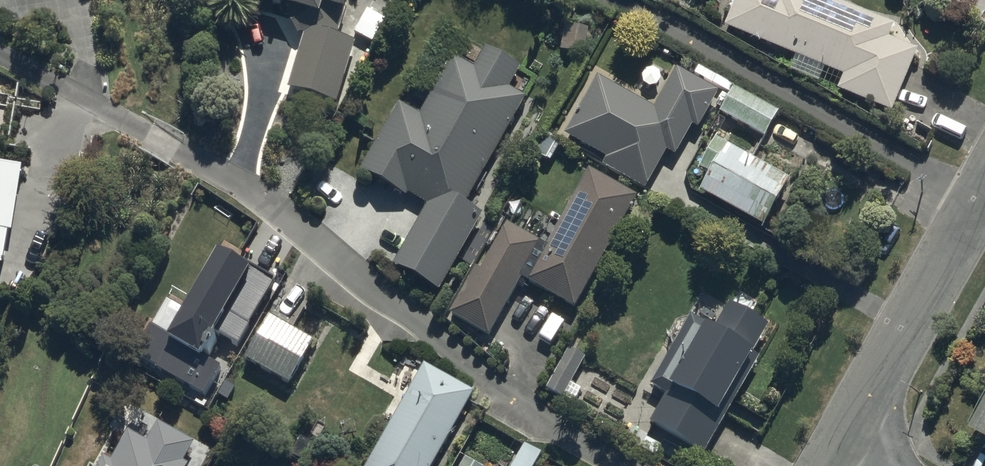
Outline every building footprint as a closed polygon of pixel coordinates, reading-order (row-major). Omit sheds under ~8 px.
[(321,15),(324,7),(340,12),(344,0),(270,0),(321,15)] [(893,105),(914,53),(888,42),(894,28),(825,0),(744,0),(733,26),(847,73),(842,85),(893,105)] [(368,10),(355,32),(373,42),(386,19),(368,10)] [(586,32),(572,28),(566,50),(581,54),(586,32)] [(354,45),(312,33),(297,85),(339,97),(354,45)] [(476,66),(458,56),(423,118),(404,108),(371,166),(435,201),(400,264),(438,285),(471,226),(456,217),(525,94),(509,85),(520,66),(487,48),(476,66)] [(779,111),(697,67),(693,75),(729,94),(719,113),(764,137),(779,111)] [(686,123),(694,127),(713,92),(678,72),(654,115),(598,84),(569,135),(647,178),(664,147),(671,150),(686,123)] [(773,136),(804,153),(817,129),(786,112),(773,136)] [(706,192),(762,223),(784,183),(728,152),(706,192)] [(3,265),(20,170),(0,167),(0,265),(3,265)] [(632,197),(593,176),(552,252),(506,227),(457,315),(488,332),(521,273),(574,302),(632,197)] [(275,277),(216,244),(166,333),(149,323),(131,355),(206,397),(224,366),(207,357),(219,336),(236,346),(275,277)] [(701,454),(707,457),(762,361),(757,358),(772,332),(730,307),(714,334),(697,324),(660,387),(677,397),(659,429),(701,454)] [(313,338),(268,313),(243,358),(288,383),(313,338)] [(569,347),(545,389),(563,399),(586,357),(569,347)] [(427,365),(366,465),(427,465),(471,391),(427,365)] [(181,465),(173,461),(184,441),(154,425),(142,446),(129,438),(113,465),(181,465)] [(510,465),(536,465),(542,455),(523,444),(510,465)] [(460,465),(478,465),(465,458),(460,465)]
